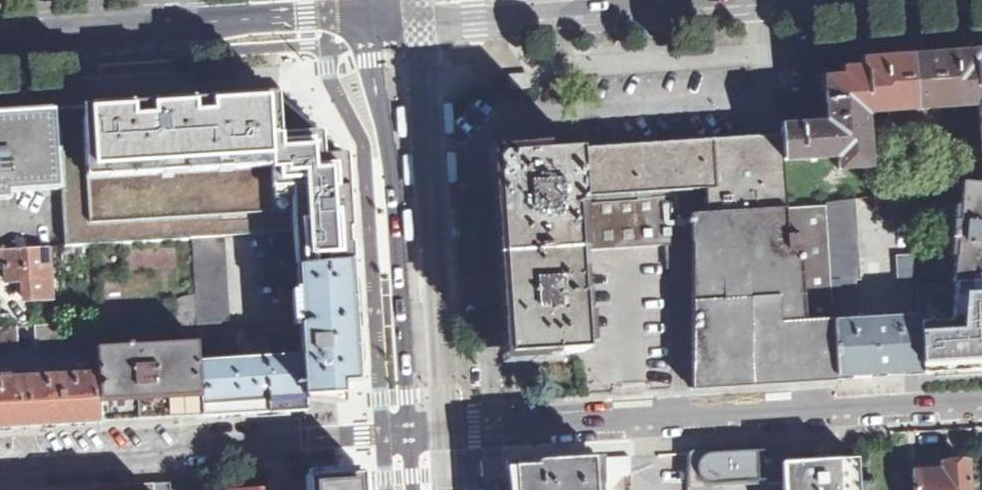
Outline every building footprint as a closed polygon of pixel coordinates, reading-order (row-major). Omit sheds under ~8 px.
[(782,161),(838,155),(839,170),(868,167),(862,113),(976,105),(981,165),(981,61),(974,61),(974,54),(929,56),(929,51),(907,53),(908,59),(863,61),(863,70),(853,70),(844,71),(844,79),(824,79),(826,113),(815,114),(816,126),(780,128),(780,135),(782,161)] [(60,188),(63,246),(65,246),(83,245),(93,244),(191,238),(221,236),(294,232),(296,266),(351,261),(346,153),(279,94),(55,109),(60,188)] [(450,105),(445,105),(446,137),(454,137),(453,105),(450,105)] [(407,107),(398,107),(400,137),(405,137),(409,137),(407,107)] [(12,199),(12,191),(60,188),(55,109),(0,112),(0,200),(12,199)] [(643,144),(587,142),(593,244),(693,242),(691,214),(786,208),(782,161),(780,135),(736,138),(643,144)] [(515,250),(593,244),(587,142),(509,150),(495,151),(502,251),(515,250)] [(408,163),(408,156),(404,157),(406,188),(412,187),(411,162),(408,163)] [(981,165),(981,182),(959,185),(957,219),(951,219),(950,240),(956,240),(952,282),(981,281),(981,165)] [(908,192),(892,193),(894,220),(910,220),(908,192)] [(786,208),(691,214),(693,242),(693,265),(691,389),(836,378),(831,322),(828,292),(838,293),(838,286),(853,286),(852,280),(860,280),(853,198),(823,202),(824,206),(786,208)] [(455,208),(452,208),(453,236),(460,236),(459,208),(455,208)] [(221,236),(191,238),(196,338),(197,338),(222,337),(221,322),(228,321),(221,236)] [(191,238),(93,244),(97,323),(98,348),(100,375),(99,386),(101,416),(196,411),(201,411),(198,361),(197,342),(197,338),(196,338),(191,238)] [(598,344),(593,244),(515,250),(502,251),(510,350),(521,349),(598,344)] [(84,261),(83,245),(65,246),(66,262),(84,261)] [(24,300),(52,298),(49,247),(6,249),(7,283),(23,282),(24,300)] [(896,254),(898,285),(914,284),(911,253),(896,254)] [(245,358),(198,361),(201,411),(202,417),(306,410),(306,395),(343,394),(343,382),(359,381),(357,353),(352,287),(351,261),(296,266),(298,292),(293,292),(295,329),(300,329),(300,356),(266,357),(266,350),(269,348),(262,337),(245,347),(245,358)] [(921,375),(981,371),(981,281),(952,282),(914,284),(916,316),(921,375)] [(916,316),(831,322),(836,378),(883,376),(921,375),(916,316)] [(35,327),(37,351),(98,348),(97,323),(35,327)] [(19,353),(17,328),(0,329),(0,354),(19,353)] [(30,427),(101,422),(101,416),(99,386),(100,375),(87,375),(87,374),(36,377),(36,380),(11,382),(10,378),(0,379),(0,429),(30,427)] [(689,453),(688,488),(688,489),(718,489),(718,486),(735,486),(753,485),(753,489),(783,489),(783,483),(782,463),(781,448),(734,450),(708,452),(689,453)] [(515,489),(688,489),(688,488),(689,453),(648,456),(600,458),(537,462),(537,467),(523,467),(515,478),(515,489)] [(968,462),(942,464),(942,457),(930,457),(919,458),(919,466),(914,466),(914,489),(969,489),(968,462)] [(782,463),(783,483),(783,489),(858,489),(857,459),(843,459),(782,463)] [(338,473),(306,474),(307,489),(358,489),(338,473)]
